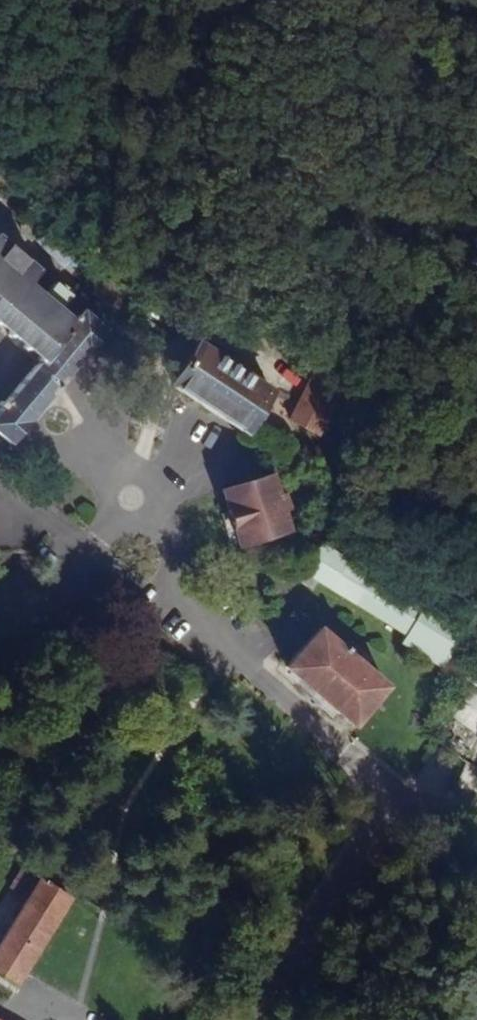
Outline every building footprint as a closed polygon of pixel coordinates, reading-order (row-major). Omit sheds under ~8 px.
[(82,251),(54,222),(38,239),(66,267),(82,251)] [(43,359),(0,410),(0,434),(12,443),(108,329),(0,236),(0,323),(43,359)] [(202,343),(174,385),(245,432),(273,390),(202,343)] [(320,434),(345,389),(317,374),(292,420),(320,434)] [(333,470),(347,486),(351,482),(338,466),(320,445),(312,452),(329,473),(333,470)] [(274,474),(224,490),(241,545),(291,530),(274,474)] [(399,638),(444,665),(469,622),(424,595),(421,601),(322,542),(304,572),(403,631),(399,638)] [(321,628),(288,667),(355,725),(388,686),(321,628)] [(454,728),(447,739),(466,751),(473,739),(454,728)] [(51,906),(21,887),(0,921),(0,987),(51,906)]
